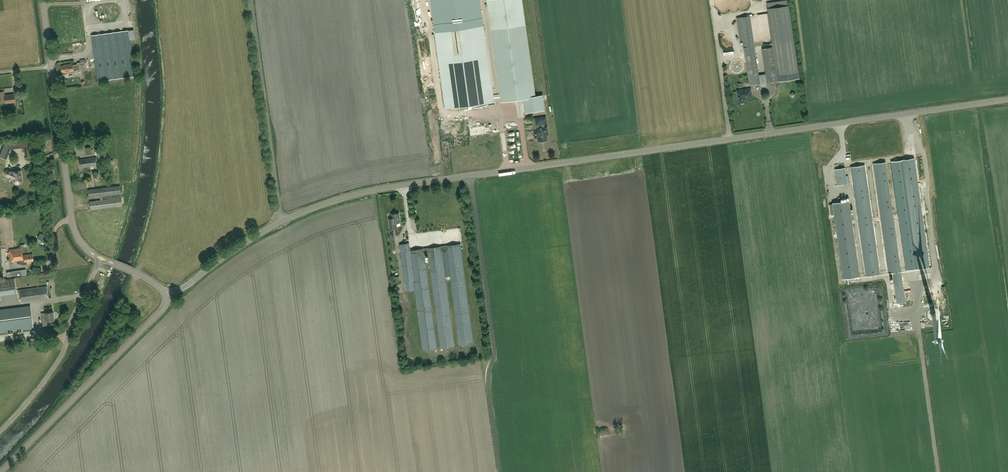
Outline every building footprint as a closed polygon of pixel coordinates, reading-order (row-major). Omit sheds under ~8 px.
[(494,102),(480,0),(430,0),(445,109),(494,102)] [(526,25),(522,0),(487,0),(501,101),(523,98),(536,96),(535,95),(526,25)] [(767,83),(777,81),(799,78),(788,2),(768,5),(774,47),(763,49),(767,74),(759,75),(750,16),(737,18),(740,42),(743,41),(750,85),(760,84),(762,86),(766,85),(767,83)] [(136,75),(133,55),(131,39),(135,38),(134,29),(91,35),(95,60),(98,81),(136,75)] [(74,72),(74,71),(89,68),(88,61),(77,63),(77,64),(73,65),(73,64),(63,65),(63,66),(61,66),(62,72),(64,72),(64,73),(74,72)] [(751,89),(750,89),(737,91),(739,103),(741,104),(745,104),(746,102),(746,99),(745,98),(746,96),(749,96),(750,97),(752,96),(751,89)] [(0,92),(0,101),(5,100),(5,103),(15,102),(14,94),(4,95),(4,91),(0,92)] [(536,96),(523,98),(525,113),(545,110),(543,94),(535,95),(536,96)] [(538,135),(539,141),(547,140),(546,133),(548,133),(547,126),(545,126),(544,124),(546,123),(545,117),(536,118),(537,130),(534,130),(535,136),(538,135)] [(8,148),(26,145),(27,157),(26,157),(32,157),(30,140),(8,143),(8,148)] [(79,159),(80,167),(98,164),(96,157),(79,159)] [(914,158),(893,161),(909,269),(929,267),(914,158)] [(886,162),(877,163),(892,272),(901,271),(886,162)] [(862,165),(853,167),(868,275),(878,274),(862,165)] [(837,185),(847,183),(845,168),(835,169),(837,185)] [(21,182),(21,181),(21,180),(21,179),(20,171),(12,172),(8,170),(6,176),(13,179),(13,180),(14,181),(14,182),(15,183),(16,183),(17,183),(18,184),(18,183),(19,183),(20,183),(21,182)] [(120,186),(88,190),(89,198),(100,196),(100,200),(89,202),(91,209),(122,205),(120,186)] [(860,276),(849,200),(833,203),(843,278),(860,276)] [(391,214),(392,218),(389,218),(390,229),(393,228),(395,227),(395,224),(396,223),(400,222),(399,213),(391,214)] [(450,276),(459,345),(473,343),(460,244),(410,250),(409,243),(399,244),(404,282),(405,282),(413,280),(415,291),(422,350),(436,348),(424,254),(428,253),(440,348),(454,346),(445,277),(450,276)] [(24,265),(25,262),(34,261),(32,253),(22,255),(21,247),(9,249),(11,263),(14,262),(14,261),(17,260),(17,263),(24,265)] [(901,275),(893,276),(897,302),(905,301),(901,275)] [(0,280),(0,300),(3,299),(2,294),(17,292),(17,290),(15,278),(0,280)] [(413,280),(405,282),(407,291),(415,291),(413,280)] [(20,301),(48,298),(47,286),(19,289),(20,301)] [(30,306),(0,310),(0,331),(33,327),(30,306)] [(53,311),(41,313),(41,317),(46,317),(46,321),(54,320),(53,311)]
